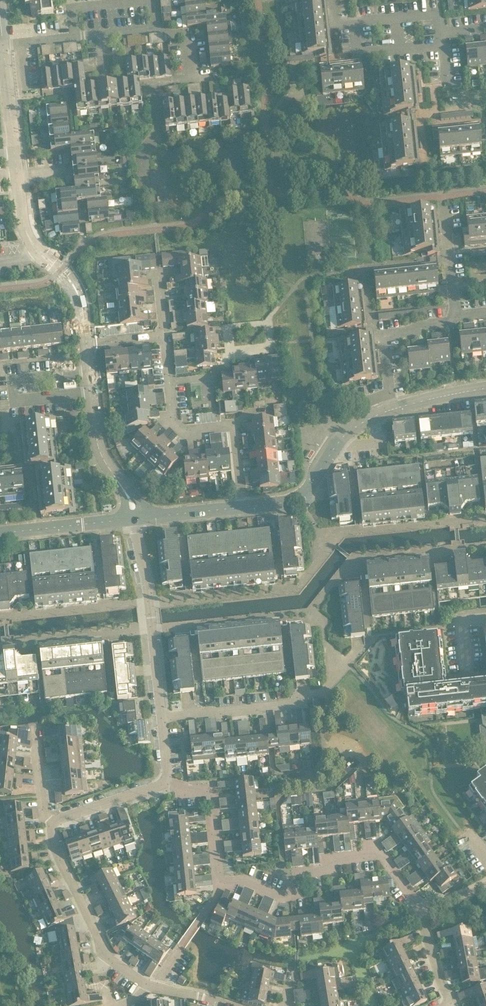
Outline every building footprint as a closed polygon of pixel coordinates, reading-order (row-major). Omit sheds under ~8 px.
[(25,6),(30,6),(31,16),(31,17),(32,18),(34,19),(35,19),(37,18),(38,17),(38,15),(41,15),(53,14),(52,0),(25,0),(25,6)] [(326,0),(296,0),(300,34),(302,54),(331,51),(326,0)] [(468,10),(485,8),(485,0),(467,0),(468,10)] [(206,14),(205,4),(185,6),(186,16),(205,14),(206,14)] [(205,14),(207,25),(226,23),(225,15),(230,14),(230,9),(223,10),(224,12),(206,14),(205,14)] [(206,25),(207,25),(205,14),(186,16),(187,28),(206,25)] [(206,25),(208,36),(227,34),(226,23),(207,25),(206,25)] [(228,44),(227,34),(208,36),(209,47),(228,44)] [(230,55),(228,44),(209,47),(210,57),(230,55)] [(485,66),(485,46),(485,45),(476,47),(478,67),(485,66)] [(468,68),(478,67),(476,47),(465,48),(468,68)] [(230,55),(210,57),(211,68),(231,66),(230,55)] [(169,58),(158,59),(160,79),(171,78),(169,58)] [(158,59),(148,60),(150,80),(160,79),(158,59)] [(148,60),(137,61),(139,81),(150,80),(148,60)] [(126,63),(126,69),(128,82),(139,81),(137,61),(126,63)] [(364,90),(363,79),(361,61),(320,66),(321,77),(321,79),(321,83),(321,84),(323,95),(364,90)] [(72,68),(74,88),(85,87),(86,87),(84,73),(83,67),(72,68)] [(64,89),(74,88),(72,68),(62,70),(64,89)] [(385,69),(379,70),(384,116),(390,116),(390,113),(418,110),(417,96),(421,96),(420,82),(415,83),(414,69),(385,72),(385,69)] [(62,70),(51,71),(53,90),(64,89),(62,70)] [(53,90),(51,71),(40,72),(42,92),(53,90)] [(139,81),(128,82),(131,107),(139,106),(139,111),(145,110),(144,104),(142,104),(139,81)] [(131,107),(128,82),(117,83),(121,113),(123,113),(123,108),(131,107)] [(217,98),(219,123),(227,122),(228,127),(231,126),(228,99),(227,99),(223,100),(221,82),(215,83),(216,96),(217,98)] [(117,83),(107,85),(109,109),(117,108),(118,113),(121,113),(117,83)] [(107,85),(96,86),(99,115),(102,115),(101,110),(109,109),(107,85)] [(190,126),(198,125),(194,85),(187,86),(189,99),(190,99),(190,101),(184,101),(188,131),(190,131),(190,126)] [(194,85),(198,125),(206,124),(206,129),(209,129),(206,99),(201,100),(200,97),(201,97),(200,85),(194,85)] [(86,87),(85,87),(88,111),(96,110),(96,115),(99,115),(96,86),(86,87)] [(80,112),(88,111),(85,87),(74,88),(77,111),(74,112),(75,118),(80,117),(80,112)] [(173,94),(174,103),(176,127),(184,126),(185,131),(188,131),(184,101),(181,102),(180,87),(172,88),(173,94)] [(238,91),(240,115),(248,115),(249,120),(254,119),(254,113),(251,113),(249,90),(238,91)] [(230,117),(240,115),(238,91),(227,92),(227,99),(228,99),(231,126),(233,126),(233,120),(230,120),(230,117)] [(211,123),(219,123),(217,98),(206,99),(209,129),(212,128),(211,123)] [(168,128),(176,127),(174,103),(163,104),(165,127),(163,127),(164,134),(169,133),(168,128)] [(46,107),(47,118),(67,116),(66,105),(46,107)] [(47,118),(49,129),(68,127),(67,116),(47,118)] [(415,124),(403,125),(386,127),(386,125),(380,125),(385,172),(391,171),(391,168),(419,165),(418,151),(422,151),(421,137),(416,138),(415,124)] [(482,153),(481,142),(479,124),(437,129),(440,158),(482,153)] [(50,140),(69,138),(69,137),(68,127),(49,129),(50,140)] [(69,137),(69,138),(71,148),(95,146),(94,138),(99,137),(98,132),(92,132),(92,135),(69,137)] [(71,148),(69,138),(50,140),(51,151),(70,149),(71,148)] [(95,146),(71,148),(70,149),(72,159),(101,156),(101,153),(96,154),(95,146)] [(72,159),(73,170),(97,167),(96,159),(101,159),(101,156),(72,159)] [(97,167),(73,170),(74,181),(103,177),(103,175),(98,175),(97,167)] [(74,181),(75,191),(100,189),(99,181),(104,180),(103,177),(74,181)] [(100,189),(75,191),(76,202),(77,202),(87,201),(111,198),(111,196),(105,196),(105,199),(101,199),(100,189)] [(55,193),(57,204),(76,202),(75,191),(55,193)] [(87,201),(88,212),(108,209),(107,201),(112,201),(111,198),(87,201)] [(77,202),(76,202),(57,204),(58,215),(78,213),(77,202)] [(108,218),(108,209),(88,212),(89,223),(108,221),(108,223),(114,222),(113,217),(108,218)] [(134,209),(126,210),(127,219),(135,219),(134,209)] [(400,210),(402,233),(405,256),(410,256),(410,253),(439,250),(437,236),(442,236),(440,222),(436,223),(434,209),(406,212),(405,210),(400,210)] [(79,223),(78,213),(58,215),(59,226),(79,223)] [(466,218),(469,247),(485,245),(485,216),(466,218)] [(80,234),(79,223),(59,226),(60,237),(65,236),(73,235),(80,234)] [(181,253),(167,254),(169,267),(178,266),(180,265),(181,272),(201,270),(200,258),(182,260),(181,253)] [(141,270),(150,269),(149,256),(113,260),(115,276),(113,276),(113,279),(119,278),(140,276),(139,270),(141,270)] [(435,264),(373,271),(376,300),(438,293),(435,264)] [(203,281),(201,270),(181,272),(182,278),(180,278),(179,278),(172,278),(170,281),(170,284),(171,284),(171,285),(186,283),(203,281)] [(140,283),(140,276),(119,278),(120,290),(137,288),(137,289),(151,287),(151,282),(150,281),(142,282),(140,283)] [(184,294),(207,292),(206,280),(203,281),(186,283),(186,289),(184,289),(184,294)] [(333,287),(335,308),(338,329),(367,325),(362,284),(333,287)] [(138,295),(137,289),(137,288),(120,290),(117,290),(118,302),(154,298),(153,292),(140,294),(138,295)] [(209,303),(207,292),(184,294),(185,299),(187,299),(188,305),(205,303),(205,304),(209,303)] [(154,303),(154,298),(118,302),(119,313),(139,311),(139,304),(141,304),(141,305),(154,303)] [(183,317),(206,315),(205,304),(205,303),(188,305),(184,305),(185,312),(183,312),(183,317)] [(140,317),(139,311),(119,313),(120,324),(144,322),(150,321),(156,321),(156,315),(142,316),(142,317),(140,317)] [(208,326),(206,315),(183,317),(184,322),(186,322),(187,329),(208,326)] [(61,325),(51,326),(53,346),(63,345),(61,325)] [(43,347),(53,346),(51,326),(41,327),(43,347)] [(30,328),(33,348),(43,347),(41,327),(30,328)] [(22,350),(33,348),(30,328),(20,329),(22,350)] [(10,331),(12,351),(22,350),(20,329),(10,331)] [(2,352),(12,351),(10,331),(0,332),(2,352)] [(194,333),(195,345),(218,342),(218,337),(215,337),(215,331),(194,333)] [(472,354),(482,353),(480,332),(470,334),(472,354)] [(461,355),(472,354),(470,334),(459,335),(461,355)] [(338,339),(343,386),(349,385),(349,383),(377,380),(376,366),(380,365),(379,351),(374,352),(373,338),(344,341),(344,339),(338,339)] [(195,345),(196,356),(213,354),(217,354),(216,347),(219,347),(218,342),(195,345)] [(448,342),(437,343),(440,363),(450,362),(448,342)] [(427,344),(427,349),(428,349),(429,364),(430,364),(440,363),(437,343),(427,344)] [(143,347),(138,348),(141,371),(153,369),(150,349),(144,350),(143,347)] [(130,372),(141,371),(138,348),(133,348),(134,351),(127,351),(130,372)] [(118,373),(130,372),(127,351),(121,352),(121,349),(116,350),(118,373)] [(430,369),(430,364),(429,364),(428,349),(427,349),(418,350),(420,370),(430,369)] [(107,375),(118,373),(116,350),(111,351),(111,353),(104,354),(107,375)] [(420,370),(418,350),(407,351),(409,371),(420,370)] [(196,356),(187,357),(174,358),(176,370),(187,369),(186,361),(188,360),(196,359),(197,368),(215,366),(213,354),(196,356)] [(254,363),(255,368),(257,383),(268,382),(266,359),(261,360),(261,362),(254,363)] [(266,359),(268,382),(280,381),(278,360),(271,361),(271,359),(266,359)] [(232,370),(233,375),(235,391),(246,389),(244,366),(238,367),(239,369),(232,370)] [(255,368),(249,368),(249,366),(244,366),(246,389),(258,388),(257,383),(255,368)] [(238,414),(237,412),(237,407),(235,391),(233,375),(221,376),(223,394),(232,393),(233,401),(232,403),(225,403),(224,402),(218,403),(220,415),(238,414)] [(128,404),(164,400),(163,394),(150,395),(150,396),(148,396),(147,390),(127,392),(128,404)] [(126,415),(150,413),(149,406),(151,406),(151,407),(165,405),(164,400),(128,404),(129,415),(126,415)] [(485,403),(474,404),(476,425),(485,424),(485,416),(485,403)] [(150,413),(126,415),(127,427),(147,425),(147,418),(149,418),(149,413),(150,413)] [(470,415),(460,416),(462,437),(472,435),(470,415)] [(460,416),(449,417),(452,438),(462,437),(460,416)] [(439,418),(442,439),(452,438),(449,417),(439,418)] [(60,465),(56,431),(55,418),(49,419),(49,421),(39,423),(38,423),(37,423),(21,424),(22,438),(18,439),(20,453),(24,452),(25,466),(54,463),(54,465),(60,465)] [(247,433),(251,432),(274,429),(273,418),(252,420),(253,427),(251,427),(251,426),(246,427),(247,433)] [(429,419),(431,440),(442,439),(439,418),(429,419)] [(431,440),(429,419),(418,421),(421,441),(431,440)] [(414,421),(403,422),(405,443),(416,442),(414,421)] [(394,444),(405,443),(403,422),(392,424),(394,444)] [(131,444),(139,452),(155,435),(152,432),(150,434),(145,429),(131,444)] [(251,432),(251,437),(254,437),(255,443),(275,441),(274,429),(251,432)] [(139,452),(147,460),(166,440),(162,436),(159,440),(158,442),(154,437),(155,435),(139,452)] [(208,474),(219,473),(216,445),(215,435),(209,435),(211,451),(212,451),(212,453),(206,454),(206,457),(208,474)] [(171,444),(166,440),(147,460),(156,468),(172,451),(171,451),(170,453),(165,449),(167,447),(167,448),(171,444)] [(253,450),(253,454),(253,455),(276,452),(275,441),(255,443),(255,449),(253,450)] [(216,445),(219,473),(231,472),(229,451),(222,452),(222,450),(223,450),(222,445),(216,445)] [(175,455),(172,451),(156,468),(164,476),(178,461),(174,456),(175,455)] [(185,480),(197,479),(194,451),(189,452),(189,457),(190,457),(190,459),(183,460),(185,480)] [(209,478),(208,474),(206,457),(200,458),(200,456),(200,451),(194,451),(197,479),(209,478)] [(256,459),(257,466),(278,463),(276,452),(253,455),(253,454),(249,455),(250,461),(254,460),(256,459)] [(279,475),(278,463),(257,466),(258,472),(256,472),(251,472),(251,478),(279,475)] [(25,495),(21,466),(0,469),(0,498),(25,495)] [(418,466),(398,468),(403,520),(424,518),(423,509),(419,473),(418,466)] [(75,513),(72,480),(70,467),(65,468),(65,470),(36,473),(38,487),(33,488),(35,501),(39,501),(41,515),(57,513),(58,513),(69,512),(69,514),(75,513)] [(466,504),(484,502),(481,467),(419,473),(423,509),(442,507),(449,512),(449,515),(460,514),(460,511),(466,504)] [(360,525),(362,525),(357,473),(357,468),(353,469),(354,472),(347,473),(347,472),(334,474),(334,478),(327,479),(329,500),(330,500),(331,509),(330,509),(332,520),(339,520),(339,524),(352,523),(352,522),(359,521),(360,525)] [(383,522),(403,520),(398,468),(377,471),(383,522)] [(377,471),(357,473),(362,525),(383,522),(377,471)] [(280,486),(279,475),(251,478),(245,478),(246,485),(253,485),(253,483),(257,483),(257,482),(259,482),(260,489),(263,488),(270,488),(280,486)] [(269,530),(274,577),(277,577),(277,578),(284,577),(297,576),(297,571),(304,571),(298,519),(278,521),(279,529),(269,530)] [(248,532),(254,584),(275,581),(274,577),(269,530),(248,532)] [(192,586),(187,539),(178,540),(177,532),(156,534),(162,586),(169,585),(170,590),(183,588),(190,587),(192,586)] [(228,534),(234,586),(254,584),(248,532),(228,534)] [(208,536),(213,588),(234,586),(228,534),(208,536)] [(187,539),(192,586),(193,590),(213,588),(208,536),(187,538),(187,539)] [(91,549),(97,596),(99,596),(99,597),(102,597),(106,596),(119,595),(119,591),(126,590),(125,579),(124,570),(120,538),(100,540),(101,548),(96,549),(91,549)] [(97,596),(91,549),(71,551),(76,603),(97,600),(97,596)] [(76,603),(71,551),(50,553),(56,605),(76,603)] [(56,605),(50,553),(29,555),(30,559),(34,598),(35,607),(56,605)] [(485,598),(485,563),(472,564),(465,558),(465,556),(454,557),(454,560),(448,567),(430,569),(433,604),(485,598)] [(30,559),(24,559),(25,563),(0,566),(0,611),(10,610),(10,607),(15,600),(29,599),(29,598),(34,598),(30,559)] [(434,611),(433,604),(430,569),(429,560),(408,562),(413,614),(434,611)] [(387,564),(393,616),(413,614),(408,562),(387,564)] [(372,618),(393,616),(387,564),(367,566),(368,580),(372,618)] [(373,627),(372,618),(368,580),(359,581),(359,580),(346,582),(346,586),(339,587),(340,598),(341,607),(342,618),(343,629),(344,628),(345,638),(352,637),(352,638),(365,636),(364,628),(373,627)] [(259,625),(264,677),(285,675),(285,674),(280,627),(279,623),(259,625)] [(280,627),(285,674),(294,673),(295,681),(316,679),(310,627),(303,628),(302,624),(289,625),(282,626),(282,627),(280,627)] [(238,627),(244,679),(264,677),(259,625),(238,627)] [(218,630),(224,681),(244,679),(238,627),(218,630)] [(198,636),(203,683),(203,684),(224,681),(218,630),(197,632),(198,636)] [(485,684),(484,676),(450,680),(451,688),(445,688),(444,680),(442,680),(441,670),(443,670),(442,653),(440,653),(439,644),(441,644),(440,635),(421,637),(420,634),(414,635),(414,638),(395,640),(396,649),(398,648),(399,658),(397,658),(399,675),(401,675),(402,684),(400,684),(401,693),(406,693),(406,697),(407,703),(408,715),(419,714),(420,716),(436,714),(436,712),(446,711),(446,713),(463,711),(462,709),(472,708),(472,710),(480,709),(482,725),(481,726),(482,738),(485,741),(485,684)] [(203,683),(198,636),(195,636),(188,637),(188,636),(175,637),(175,642),(168,642),(170,663),(174,694),(194,692),(193,684),(203,683)] [(101,642),(81,644),(86,696),(107,694),(107,693),(102,646),(101,642)] [(104,646),(102,646),(107,693),(116,692),(117,700),(138,698),(137,688),(134,667),(133,657),(132,646),(125,647),(124,643),(111,644),(111,645),(104,645),(104,646)] [(86,696),(81,644),(60,647),(66,698),(86,696)] [(40,649),(41,658),(45,697),(45,701),(66,698),(60,647),(40,649)] [(39,694),(39,698),(45,697),(41,658),(36,659),(36,658),(22,660),(15,654),(14,652),(3,653),(4,656),(0,660),(0,698),(39,694)] [(127,715),(128,725),(140,724),(140,723),(138,703),(118,705),(119,716),(127,715)] [(302,720),(297,721),(300,746),(311,745),(309,726),(303,727),(302,720)] [(289,748),(300,746),(297,721),(292,721),(293,728),(287,729),(289,748)] [(140,724),(128,725),(129,736),(137,735),(138,745),(150,744),(148,722),(140,723),(140,724)] [(278,749),(289,748),(287,729),(282,729),(281,722),(275,723),(276,730),(277,736),(278,749)] [(81,728),(43,732),(44,738),(59,737),(59,741),(82,739),(81,728)] [(225,761),(225,760),(223,736),(222,736),(217,736),(217,729),(211,730),(214,760),(225,759),(225,761)] [(204,761),(214,760),(211,730),(206,731),(207,738),(201,738),(204,761)] [(269,756),(268,750),(267,737),(266,730),(260,731),(261,738),(256,738),(258,757),(269,756)] [(16,751),(16,746),(31,748),(32,741),(28,741),(29,733),(9,731),(8,739),(0,738),(0,749),(16,751)] [(190,739),(192,754),(192,758),(193,761),(193,762),(204,761),(201,738),(196,739),(195,732),(189,732),(190,739)] [(236,759),(247,758),(244,732),(239,733),(239,740),(234,741),(236,759)] [(247,758),(258,757),(256,738),(250,739),(249,732),(244,732),(247,758)] [(222,735),(222,736),(223,736),(225,760),(236,759),(234,741),(229,741),(228,734),(222,735)] [(268,750),(278,749),(277,736),(267,737),(268,750)] [(82,739),(59,741),(60,752),(83,750),(82,739)] [(15,762),(16,751),(0,749),(0,760),(15,762)] [(83,750),(60,752),(62,763),(84,760),(83,750)] [(0,760),(0,771),(14,772),(15,762),(0,760)] [(84,760),(62,763),(63,774),(85,771),(84,760)] [(14,772),(0,771),(0,782),(12,783),(14,772)] [(85,771),(63,774),(64,784),(87,782),(85,771)] [(485,771),(476,778),(479,782),(468,790),(474,797),(475,796),(481,804),(479,805),(485,814),(485,772),(485,771)] [(235,787),(236,793),(254,791),(253,780),(234,782),(227,783),(228,788),(235,787)] [(12,783),(0,782),(0,793),(11,794),(12,783)] [(87,782),(64,784),(65,796),(88,793),(87,782)] [(229,799),(230,804),(256,802),(254,791),(236,793),(236,798),(229,799)] [(284,803),(282,805),(291,804),(290,797),(289,797),(288,797),(288,798),(287,798),(286,800),(284,803)] [(396,798),(378,800),(380,821),(386,821),(392,830),(407,819),(401,810),(404,808),(396,798)] [(375,822),(380,821),(378,800),(378,799),(367,800),(367,804),(370,830),(375,829),(375,822)] [(349,835),(349,832),(354,831),(353,824),(359,824),(357,805),(356,801),(345,802),(346,816),(347,816),(349,835)] [(237,809),(238,814),(257,812),(256,802),(230,804),(230,810),(237,809)] [(365,830),(370,830),(367,804),(357,805),(359,824),(364,823),(365,830)] [(4,807),(5,818),(23,816),(22,805),(18,806),(10,806),(4,807)] [(122,825),(117,826),(123,844),(124,848),(135,844),(123,809),(117,811),(122,825)] [(168,814),(170,832),(189,830),(188,824),(195,823),(195,818),(198,817),(198,816),(194,817),(194,815),(198,815),(197,809),(176,811),(176,812),(184,811),(185,816),(179,817),(178,813),(168,814)] [(231,820),(232,826),(258,823),(257,812),(238,814),(239,820),(231,820)] [(23,816),(5,818),(1,819),(2,829),(6,829),(24,827),(23,816)] [(350,842),(349,835),(347,816),(346,816),(336,817),(338,836),(344,835),(344,842),(350,842)] [(407,819),(392,830),(395,834),(389,838),(393,843),(418,825),(412,816),(407,819)] [(325,818),(327,837),(333,837),(334,844),(339,843),(338,836),(336,817),(325,818)] [(322,838),(327,837),(325,818),(314,820),(315,830),(316,830),(317,845),(323,845),(322,838)] [(240,830),(240,836),(259,834),(258,823),(232,826),(233,831),(240,830)] [(424,833),(418,825),(393,843),(396,847),(401,843),(405,847),(424,833)] [(113,847),(123,844),(117,826),(107,830),(113,847)] [(302,850),(307,850),(305,831),(305,826),(294,827),(297,858),(302,857),(302,850)] [(6,829),(7,840),(26,838),(24,827),(6,829)] [(292,858),(297,858),(294,827),(282,828),(285,852),(291,851),(292,858)] [(103,851),(113,847),(107,830),(97,833),(103,851)] [(170,832),(171,842),(197,840),(197,834),(190,835),(189,830),(170,832)] [(305,831),(307,850),(312,849),(313,856),(319,855),(318,848),(317,845),(316,830),(315,830),(305,831)] [(92,854),(103,851),(97,833),(86,837),(92,854)] [(430,842),(424,833),(405,847),(408,852),(402,856),(405,860),(426,845),(430,842)] [(234,842),(234,847),(260,845),(259,834),(240,836),(241,841),(234,842)] [(82,858),(92,854),(86,837),(76,840),(82,858)] [(7,840),(8,850),(27,849),(26,838),(7,840)] [(71,861),(82,858),(76,840),(66,844),(71,861)] [(171,842),(172,853),(191,851),(191,846),(198,845),(197,840),(171,842)] [(261,856),(260,845),(234,847),(235,853),(242,852),(243,858),(261,856)] [(433,854),(426,845),(405,860),(408,865),(414,861),(417,865),(433,854)] [(8,850),(10,861),(28,859),(27,849),(8,850)] [(172,853),(174,864),(199,861),(199,856),(192,856),(191,851),(172,853)] [(439,863),(433,854),(417,865),(420,869),(415,873),(418,878),(439,863)] [(29,871),(28,859),(10,861),(11,872),(29,871)] [(174,864),(175,875),(194,873),(193,867),(200,866),(199,861),(174,864)] [(430,883),(435,879),(445,872),(445,871),(439,863),(418,878),(421,882),(427,878),(430,883)] [(450,868),(445,871),(445,872),(435,879),(438,883),(436,885),(442,894),(453,887),(450,882),(456,877),(450,868)] [(95,877),(100,887),(117,879),(112,869),(95,877)] [(25,879),(30,889),(47,881),(42,871),(25,879)] [(175,875),(176,885),(202,883),(201,877),(194,878),(194,873),(175,875)] [(363,900),(373,899),(371,881),(366,881),(365,874),(359,875),(360,882),(363,910),(364,910),(363,900)] [(100,887),(105,897),(121,889),(117,879),(100,887)] [(382,879),(371,881),(373,899),(374,903),(383,902),(383,898),(389,898),(388,879),(382,880),(382,879)] [(30,889),(34,899),(51,891),(47,881),(30,889)] [(356,892),(351,893),(353,912),(363,910),(360,882),(360,885),(355,885),(356,892)] [(202,888),(202,883),(176,885),(177,896),(177,897),(181,896),(196,895),(195,889),(202,888)] [(353,912),(351,893),(345,893),(345,886),(339,887),(340,894),(343,923),(344,923),(343,913),(353,912)] [(105,897),(110,907),(126,898),(121,889),(105,897)] [(34,899),(39,909),(55,901),(51,891),(34,899)] [(336,905),(330,905),(332,924),(343,923),(340,894),(339,894),(340,897),(335,898),(336,905)] [(232,901),(228,910),(228,911),(225,919),(235,923),(245,899),(240,897),(237,904),(232,901)] [(110,907),(115,916),(131,908),(126,898),(110,907)] [(250,901),(245,899),(235,923),(245,927),(252,910),(247,908),(250,901)] [(318,899),(319,906),(320,906),(322,925),(332,924),(330,905),(325,906),(324,899),(318,899)] [(221,928),(225,919),(228,911),(228,910),(224,909),(226,902),(221,900),(218,906),(211,923),(221,928)] [(39,909),(43,918),(60,911),(55,901),(39,909)] [(257,912),(252,910),(245,927),(255,932),(265,908),(260,906),(257,912)] [(323,935),(322,925),(320,906),(319,906),(319,909),(315,910),(315,917),(310,918),(312,936),(323,935)] [(136,918),(131,908),(115,916),(117,920),(103,927),(106,933),(136,918)] [(270,910),(265,908),(255,932),(274,940),(280,940),(279,932),(275,932),(268,929),(272,919),(267,917),(270,910)] [(62,916),(60,911),(43,918),(47,929),(78,915),(75,910),(62,916)] [(301,937),(312,936),(310,918),(305,918),(304,911),(298,912),(299,919),(294,919),(295,932),(300,931),(301,937)] [(277,921),(272,919),(268,929),(275,932),(279,932),(280,940),(291,939),(290,933),(295,932),(294,919),(289,920),(288,913),(282,913),(283,920),(277,921)] [(122,931),(127,934),(132,926),(130,925),(122,931)] [(123,940),(132,946),(143,931),(133,925),(132,926),(127,934),(123,940)] [(453,937),(454,942),(472,938),(470,927),(437,934),(438,940),(453,937)] [(56,932),(58,943),(76,940),(74,929),(56,932)] [(151,937),(143,931),(132,946),(141,952),(151,937)] [(382,950),(386,960),(403,952),(401,948),(414,941),(412,936),(382,950)] [(160,944),(151,937),(141,952),(150,959),(160,944)] [(456,952),(474,949),(478,948),(476,938),(472,938),(454,942),(456,952)] [(78,950),(76,940),(58,943),(60,954),(78,950)] [(169,950),(160,944),(150,959),(153,962),(145,974),(150,978),(169,950)] [(476,960),(474,949),(456,952),(458,963),(476,960)] [(80,961),(78,950),(60,954),(61,964),(80,961)] [(403,952),(386,960),(391,970),(408,962),(403,952)] [(458,963),(460,974),(478,970),(476,960),(458,963)] [(63,975),(82,972),(80,961),(61,964),(63,975)] [(391,970),(396,980),(412,972),(408,962),(391,970)] [(251,981),(269,984),(270,980),(285,983),(286,976),(269,973),(271,967),(253,963),(252,969),(253,970),(251,981)] [(316,978),(317,983),(335,980),(340,979),(338,965),(332,966),(333,969),(300,975),(301,981),(316,978)] [(480,981),(478,970),(460,974),(462,985),(480,981)] [(84,982),(82,972),(63,975),(65,985),(84,982)] [(412,972),(396,980),(401,990),(417,982),(412,972)] [(181,977),(177,982),(183,986),(186,981),(181,977)] [(317,983),(319,994),(337,991),(335,980),(317,983)] [(251,981),(249,991),(267,995),(269,984),(251,981)] [(67,996),(85,993),(84,982),(65,985),(67,996)] [(401,990),(405,999),(422,991),(417,982),(401,990)] [(476,1001),(485,997),(485,985),(458,995),(460,1001),(474,996),(476,1001)] [(249,991),(243,990),(241,1001),(243,1002),(242,1004),(247,1005),(263,1005),(264,1005),(265,1005),(267,995),(249,991)] [(339,1002),(337,991),(319,994),(321,1005),(339,1002)] [(422,991),(405,999),(400,1002),(402,1005),(418,1005),(427,1002),(422,991)] [(85,993),(67,996),(69,1005),(76,1005),(102,1001),(101,995),(86,998),(85,993)] [(478,1005),(485,1005),(485,997),(476,1001),(478,1005)]
